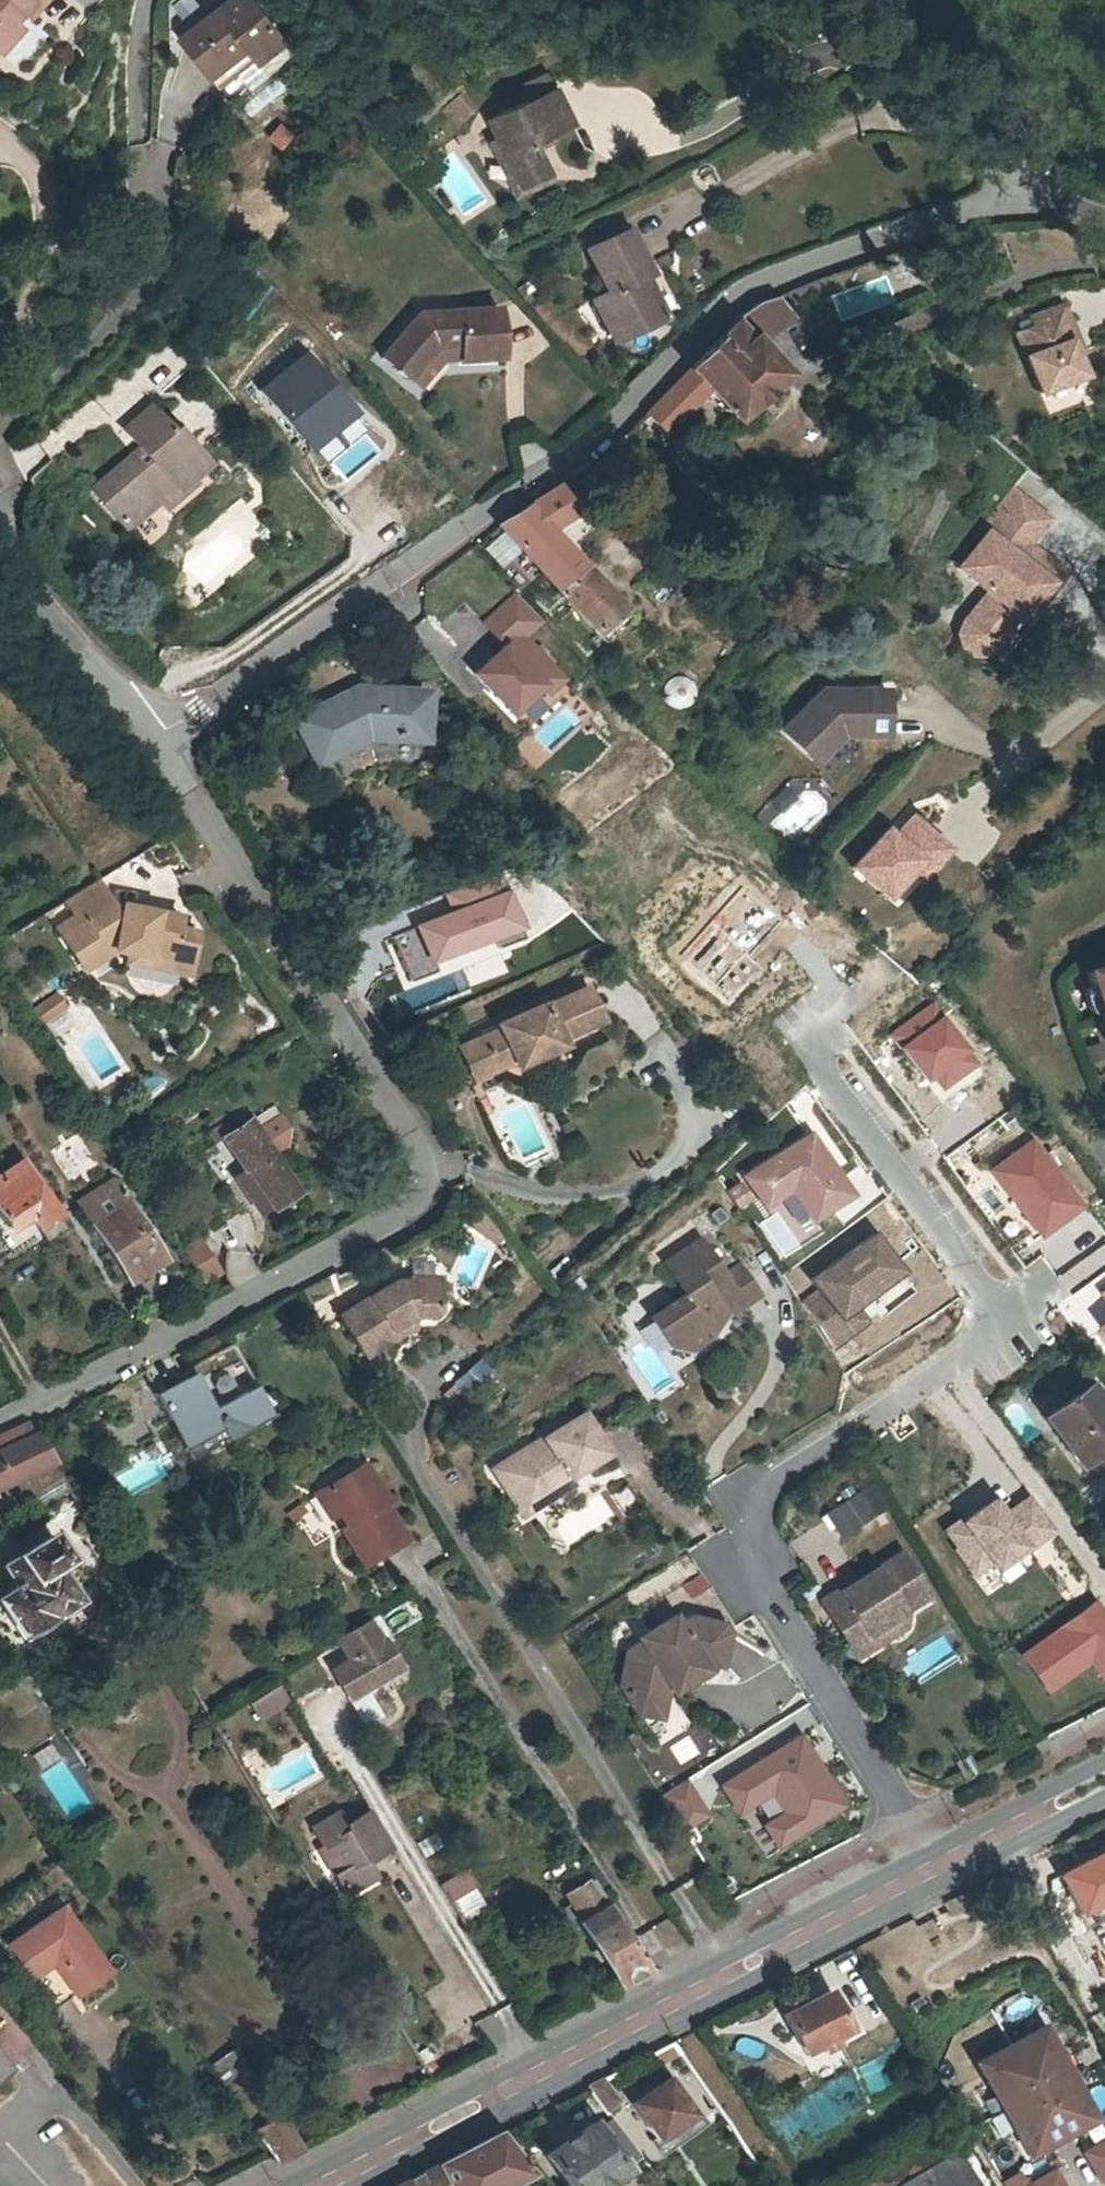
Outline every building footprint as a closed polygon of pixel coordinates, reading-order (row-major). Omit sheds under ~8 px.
[(4,59),(25,34),(19,28),(26,18),(32,24),(51,0),(0,0),(0,56),(4,59)] [(253,57),(277,37),(246,0),(224,0),(177,40),(205,74),(242,44),(253,57)] [(242,44),(205,74),(216,87),(253,57),(242,44)] [(532,140),(548,131),(571,120),(555,87),(488,119),(498,139),(518,182),(546,169),(536,148),(532,140)] [(278,121),(267,137),(283,148),(294,132),(278,121)] [(553,140),(548,131),(532,140),(536,148),(553,140)] [(518,182),(498,139),(490,143),(515,193),(550,177),(546,169),(518,182)] [(593,302),(600,317),(605,327),(616,322),(624,339),(663,321),(645,279),(650,277),(645,265),(630,232),(589,251),(609,295),(593,302)] [(654,260),(645,265),(650,277),(645,279),(663,321),(678,315),(654,260)] [(668,435),(712,392),(738,422),(743,416),(750,424),(787,391),(780,383),(786,378),(756,342),(776,325),(796,322),(779,300),(760,305),(739,319),(742,323),(649,416),(668,435)] [(1070,339),(1061,303),(1027,311),(1030,322),(1012,327),(1028,388),(1073,376),(1063,340),(1070,339)] [(496,307),(420,312),(381,354),(406,378),(436,346),(455,345),(457,360),(499,358),(496,307)] [(605,327),(600,317),(593,320),(605,347),(624,339),(616,322),(605,327)] [(302,343),(258,379),(317,450),(361,414),(302,343)] [(1073,376),(1028,388),(1033,409),(1084,396),(1081,381),(1073,376)] [(127,441),(90,469),(104,488),(98,492),(118,520),(153,495),(160,503),(192,480),(188,475),(170,449),(187,436),(174,419),(170,423),(161,411),(151,396),(122,417),(135,435),(141,443),(132,449),(127,441)] [(171,404),(161,411),(170,423),(174,419),(179,416),(171,404)] [(135,435),(127,441),(132,449),(141,443),(135,435)] [(206,462),(187,436),(170,449),(188,475),(206,462)] [(84,473),(98,492),(104,488),(90,469),(84,473)] [(559,485),(530,504),(549,531),(579,512),(559,485)] [(1019,493),(958,567),(988,592),(964,622),(985,639),(1009,610),(1021,618),(1043,591),(1050,581),(1032,567),(1043,555),(1029,543),(1049,518),(1019,493)] [(549,531),(530,504),(498,524),(521,549),(520,551),(522,555),(525,554),(540,571),(538,573),(541,576),(543,575),(556,590),(554,592),(557,595),(559,593),(593,633),(620,609),(555,532),(551,534),(549,531)] [(162,507),(139,525),(147,536),(170,517),(162,507)] [(1064,572),(1043,555),(1032,567),(1050,581),(1043,591),(1047,594),(1064,572)] [(544,621),(514,592),(484,622),(505,642),(475,673),(525,723),(570,678),(528,636),(544,621)] [(985,639),(964,622),(959,633),(963,646),(972,654),(986,654),(997,648),(1021,618),(1009,610),(985,639)] [(822,689),(782,729),(815,762),(842,736),(888,736),(888,689),(822,689)] [(351,706),(348,701),(302,728),(324,764),(365,740),(423,742),(423,698),(374,696),(373,700),(362,700),(351,706)] [(930,869),(950,848),(914,815),(895,836),(888,829),(853,866),(887,897),(911,870),(921,860),(930,869)] [(921,860),(911,870),(921,879),(930,869),(921,860)] [(123,915),(118,907),(102,882),(68,903),(83,927),(67,938),(89,974),(121,953),(122,946),(136,948),(135,956),(172,963),(179,972),(193,974),(200,933),(184,929),(185,918),(150,912),(145,918),(123,915)] [(509,888),(395,932),(412,977),(527,934),(509,888)] [(742,888),(677,956),(729,1004),(761,970),(745,955),(777,922),(742,888)] [(150,912),(118,907),(123,915),(145,918),(150,912)] [(121,953),(135,956),(136,948),(122,946),(121,953)] [(134,965),(179,972),(172,963),(135,956),(134,965)] [(508,1035),(489,1044),(503,1076),(524,1066),(527,1072),(574,1052),(569,1042),(581,1036),(583,1039),(611,1025),(595,991),(567,1005),(568,1008),(556,1014),(552,1007),(505,1028),(508,1035)] [(59,993),(34,1011),(44,1025),(69,1007),(59,993)] [(935,1002),(896,1030),(941,1091),(980,1063),(935,1002)] [(503,1076),(489,1044),(471,1052),(485,1085),(503,1076)] [(283,1114),(262,1127),(278,1152),(298,1139),(283,1114)] [(247,1183),(243,1185),(261,1213),(296,1191),(252,1121),(225,1137),(246,1172),(242,1175),(247,1183)] [(816,1133),(747,1178),(771,1214),(798,1196),(816,1224),(858,1197),(816,1133)] [(1036,1138),(992,1170),(1042,1239),(1087,1206),(1036,1138)] [(9,1228),(0,1233),(0,1242),(8,1255),(41,1236),(44,1242),(65,1229),(22,1161),(0,1175),(0,1214),(9,1228)] [(247,1183),(242,1175),(238,1178),(243,1185),(247,1183)] [(158,1256),(126,1203),(92,1224),(124,1276),(158,1256)] [(819,1285),(801,1298),(836,1348),(872,1324),(863,1310),(913,1275),(882,1229),(813,1276),(819,1285)] [(184,1246),(200,1283),(221,1274),(205,1237),(184,1246)] [(698,1243),(663,1268),(684,1299),(651,1323),(671,1352),(688,1355),(710,1340),(707,1335),(714,1323),(724,1317),(726,1319),(758,1297),(738,1267),(723,1278),(698,1243)] [(410,1318),(413,1318),(433,1318),(439,1312),(439,1279),(395,1279),(367,1296),(369,1299),(340,1317),(364,1357),(395,1338),(390,1330),(410,1318)] [(413,1327),(413,1318),(410,1318),(390,1330),(395,1338),(413,1327)] [(154,1389),(168,1416),(174,1413),(190,1442),(219,1428),(224,1438),(271,1416),(256,1387),(214,1407),(197,1376),(187,1380),(183,1374),(154,1389)] [(1097,1386),(1050,1422),(1087,1471),(1104,1458),(1104,1397),(1097,1386)] [(524,1466),(496,1484),(509,1506),(524,1497),(529,1506),(566,1483),(605,1459),(580,1419),(519,1457),(524,1466)] [(0,1451),(0,1483),(52,1459),(36,1433),(0,1451)] [(524,1466),(519,1457),(490,1475),(496,1484),(524,1466)] [(331,1494),(347,1521),(351,1519),(356,1528),(349,1532),(370,1570),(411,1546),(391,1510),(394,1508),(372,1470),(331,1494)] [(524,1497),(509,1506),(520,1522),(570,1490),(566,1483),(529,1506),(524,1497)] [(872,1483),(825,1512),(843,1540),(890,1511),(872,1483)] [(338,1527),(347,1521),(331,1494),(322,1500),(338,1527)] [(962,1519),(945,1531),(977,1575),(995,1562),(1002,1573),(1058,1533),(1032,1497),(1012,1512),(1001,1497),(965,1523),(962,1519)] [(14,1587),(0,1595),(0,1605),(21,1637),(51,1617),(50,1615),(76,1598),(54,1564),(64,1558),(48,1535),(1,1566),(14,1587)] [(886,1629),(889,1629),(892,1628),(896,1625),(898,1623),(899,1620),(900,1616),(900,1612),(898,1609),(923,1593),(896,1550),(842,1584),(841,1582),(817,1598),(845,1643),(875,1624),(877,1626),(880,1627),(883,1629),(886,1629)] [(697,1658),(721,1662),(727,1633),(721,1625),(688,1620),(676,1628),(670,1619),(637,1643),(642,1651),(633,1657),(624,1690),(631,1702),(658,1708),(664,1679),(697,1658)] [(339,1644),(349,1660),(334,1670),(349,1696),(400,1664),(384,1638),(380,1640),(370,1624),(339,1644)] [(875,1624),(845,1643),(851,1653),(889,1629),(886,1629),(883,1629),(880,1627),(877,1626),(875,1624)] [(701,1664),(697,1658),(664,1679),(668,1686),(673,1694),(707,1673),(701,1664)] [(721,1667),(721,1662),(697,1658),(701,1664),(721,1667)] [(658,1708),(631,1702),(638,1715),(660,1720),(663,1709),(668,1686),(664,1679),(658,1708)] [(277,1685),(249,1702),(258,1718),(286,1700),(277,1685)] [(802,1735),(721,1784),(741,1818),(773,1799),(782,1814),(764,1825),(778,1849),(846,1808),(802,1735)] [(51,1744),(32,1755),(40,1769),(59,1759),(51,1744)] [(703,1767),(688,1776),(708,1810),(723,1802),(703,1767)] [(685,1779),(660,1794),(684,1832),(709,1817),(685,1779)] [(348,1895),(379,1876),(370,1860),(393,1846),(371,1810),(348,1824),(340,1812),(313,1829),(324,1848),(331,1843),(347,1870),(337,1876),(348,1895)] [(416,1842),(425,1857),(444,1845),(435,1831),(416,1842)] [(454,1859),(434,1871),(440,1883),(461,1871),(454,1859)] [(440,1883),(451,1901),(473,1888),(461,1871),(440,1883)] [(566,1895),(583,1920),(580,1922),(619,1984),(648,1969),(592,1878),(566,1895)] [(488,1915),(473,1888),(451,1901),(468,1928),(488,1915)] [(6,1947),(29,1978),(49,1964),(68,1988),(102,1964),(60,1908),(6,1947)] [(108,1972),(102,1964),(68,1988),(49,1964),(29,1978),(54,2011),(108,1972)] [(794,2001),(797,2007),(785,2013),(804,2051),(820,2043),(823,2049),(858,2031),(845,2006),(840,2008),(830,1989),(808,2001),(805,1995),(794,2001)] [(11,2068),(36,2051),(7,2010),(0,2015),(0,2051),(11,2068)] [(1042,2029),(978,2064),(1027,2155),(1092,2119),(1042,2029)] [(669,2054),(677,2049),(671,2041),(663,2045),(669,2054)] [(265,2089),(235,2048),(207,2067),(236,2108),(265,2089)] [(620,2101),(603,2077),(588,2085),(606,2111),(620,2101)] [(691,2112),(667,2077),(630,2102),(655,2137),(691,2112)] [(288,2117),(258,2131),(281,2163),(305,2151),(288,2117)] [(591,2122),(546,2154),(568,2185),(595,2185),(639,2156),(611,2117),(595,2129),(591,2122)] [(965,2145),(957,2150),(954,2148),(942,2130),(940,2130),(938,2125),(931,2129),(934,2134),(923,2141),(917,2132),(882,2154),(888,2163),(852,2185),(990,2185),(965,2145)] [(446,2185),(504,2185),(522,2176),(527,2182),(536,2177),(500,2131),(434,2165),(446,2185)] [(1080,2151),(1098,2184),(1104,2180),(1104,2138),(1080,2151)] [(434,2165),(394,2185),(446,2185),(434,2165)] [(1023,2185),(1063,2185),(1055,2169),(1023,2185)]
